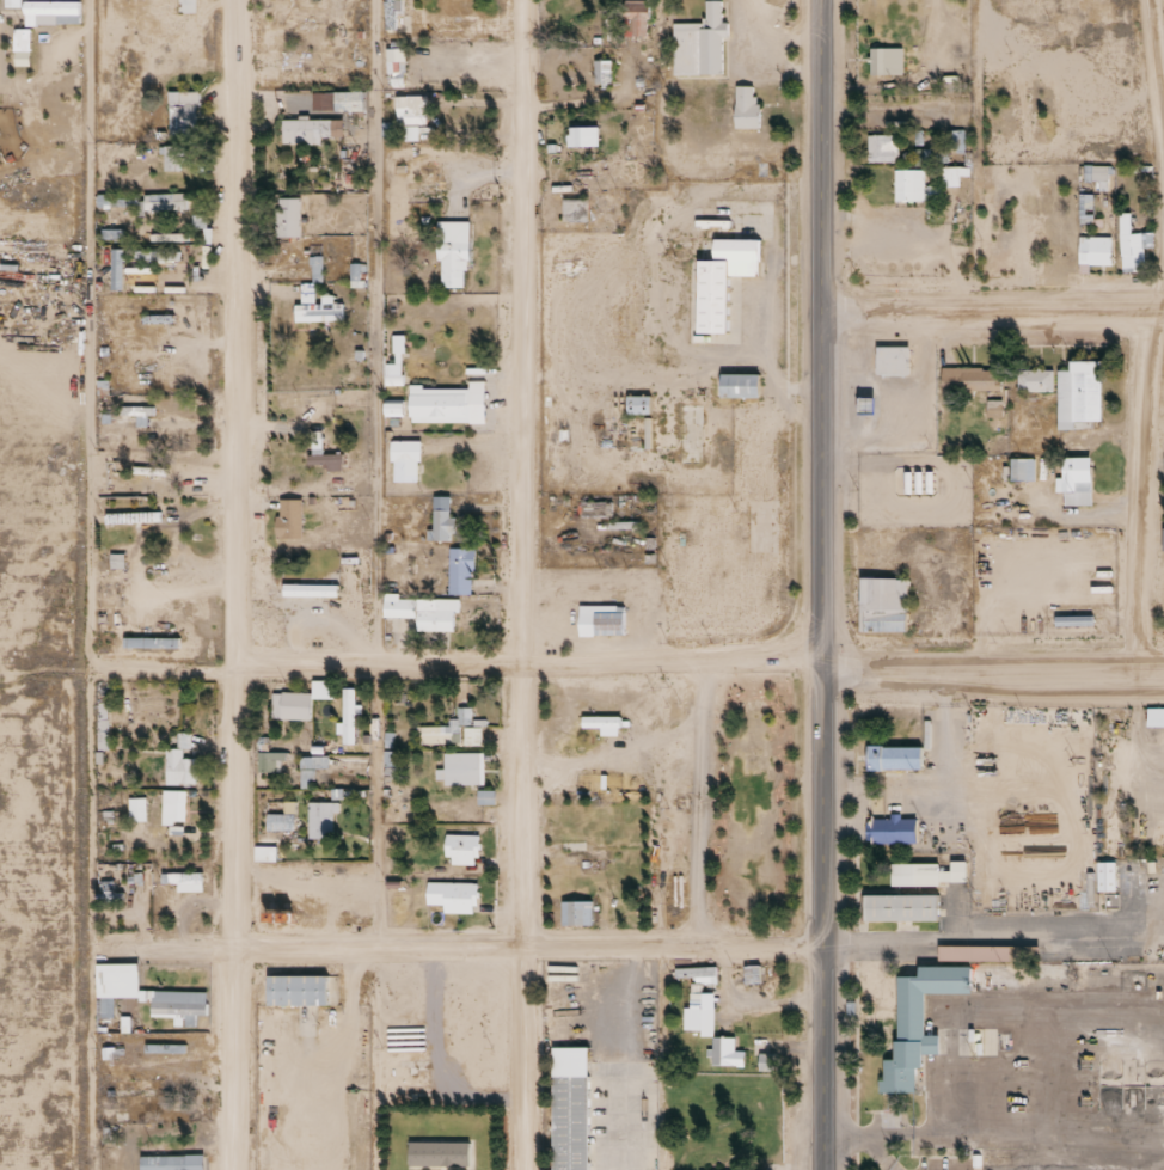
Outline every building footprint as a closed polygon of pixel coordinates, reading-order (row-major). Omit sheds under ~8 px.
[(621,31),(621,0),(650,0),(651,12),(648,12),(648,30),(621,31)] [(78,2),(23,2),(23,23),(78,23),(78,2)] [(709,6),(709,29),(675,29),(675,86),(731,86),(731,29),(727,29),(727,6),(709,6)] [(324,12),(277,12),(277,23),(324,23),(324,12)] [(472,21),(419,21),(419,31),(472,31),(472,21)] [(284,56),(278,56),(278,76),(338,78),(337,60),(300,57),(300,48),(286,48),(284,56)] [(900,48),(869,48),(869,75),(900,75),(900,48)] [(594,62),(594,83),(609,83),(609,62),(594,62)] [(278,83),(334,83),(334,72),(278,72),(278,83)] [(960,92),(960,74),(940,74),(940,92),(960,92)] [(167,137),(196,137),(196,91),(167,91),(167,137)] [(739,91),(737,134),(765,135),(766,112),(760,112),(760,91),(739,91)] [(311,111),(362,111),(362,92),(311,92),(311,111)] [(394,96),(394,124),(425,124),(425,96),(394,96)] [(281,111),(281,141),(331,140),(331,110),(281,111)] [(569,117),(568,140),(600,139),(599,116),(569,117)] [(962,149),(962,131),(948,131),(948,149),(962,149)] [(866,163),(897,163),(897,136),(866,136),(866,163)] [(162,172),(182,172),(182,147),(162,147),(162,172)] [(1080,166),(1080,191),(1108,191),(1108,166),(1080,166)] [(558,170),(558,179),(599,179),(599,170),(558,170)] [(893,202),(923,202),(923,170),(893,170),(893,202)] [(277,189),(277,198),(274,198),(275,221),(277,222),(277,231),(302,231),(301,189),(277,189)] [(186,211),(186,194),(143,194),(143,211),(186,211)] [(1090,195),(1078,195),(1078,224),(1090,224),(1090,195)] [(561,200),(561,223),(586,223),(586,200),(561,200)] [(470,212),(434,213),(435,253),(441,253),(441,282),(464,281),(464,262),(471,262),(470,212)] [(1151,235),(1119,235),(1119,273),(1142,273),(1142,249),(1151,249),(1151,235)] [(1077,266),(1110,266),(1110,237),(1077,237),(1077,266)] [(760,246),(717,247),(718,267),(700,267),(702,342),(731,341),(730,280),(760,280),(760,246)] [(293,322),(341,322),(341,304),(332,304),(332,300),(312,300),(312,293),(305,293),(305,305),(293,305),(293,322)] [(142,304),(142,318),(174,317),(173,304),(142,304)] [(908,346),(875,346),(875,375),(908,375),(908,346)] [(1100,421),(1101,360),(1069,360),(1069,370),(1057,370),(1056,429),(1075,429),(1075,421),(1100,421)] [(999,390),(999,368),(940,368),(940,390),(999,390)] [(1051,391),(1051,369),(1016,369),(1016,391),(1051,391)] [(423,376),(423,380),(466,379),(467,372),(484,372),(485,417),(409,418),(409,376),(423,376)] [(724,379),(724,406),(765,406),(765,379),(724,379)] [(118,393),(118,408),(154,409),(153,394),(118,393)] [(649,395),(626,395),(626,414),(649,414),(649,395)] [(384,414),(400,414),(400,401),(383,401),(384,414)] [(149,424),(149,406),(118,406),(118,417),(133,417),(133,424),(149,424)] [(418,453),(417,477),(392,476),(393,455),(390,454),(388,431),(418,431),(418,453)] [(341,463),(341,452),(311,452),(311,463),(341,463)] [(1090,505),(1090,457),(1061,457),(1061,479),(1055,479),(1055,492),(1063,492),(1063,505),(1090,505)] [(1009,480),(1034,480),(1034,458),(1009,458),(1009,480)] [(433,489),(433,521),(423,521),(424,537),(452,535),(452,488),(433,489)] [(277,499),(277,539),(301,539),(301,499),(277,499)] [(578,517),(610,517),(610,501),(578,501),(578,517)] [(448,539),(477,539),(477,589),(447,587),(448,539)] [(282,575),(282,592),(338,590),(338,576),(282,575)] [(907,578),(859,578),(859,632),(907,632),(907,578)] [(578,596),(577,629),(625,631),(626,599),(578,596)] [(383,597),(382,618),(414,618),(413,631),(454,632),(455,598),(383,597)] [(1048,615),(1048,628),(1092,628),(1092,615),(1048,615)] [(124,629),(124,643),(180,643),(180,629),(124,629)] [(313,690),(313,715),(271,716),(271,684),(310,685),(311,672),(335,673),(336,690),(313,690)] [(342,679),(342,712),(335,712),(335,725),(343,727),(343,740),(357,741),(359,710),(362,709),(363,680),(342,679)] [(581,709),(581,721),(599,721),(599,729),(619,729),(619,722),(630,723),(630,712),(621,712),(621,706),(581,709)] [(480,726),(469,726),(469,708),(457,708),(457,719),(448,719),(448,726),(418,725),(418,744),(480,744),(480,726)] [(1146,708),(1146,725),(1163,726),(1163,708),(1146,708)] [(443,745),(443,761),(435,761),(435,773),(443,774),(443,780),(488,779),(486,745),(443,745)] [(866,770),(920,770),(920,746),(866,746),(866,770)] [(164,747),(164,784),(194,784),(194,758),(182,758),(182,747),(164,747)] [(161,825),(183,825),(183,790),(161,790),(161,825)] [(307,838),(331,838),(332,802),(307,802),(307,838)] [(446,827),(446,859),(474,858),(476,850),(480,851),(482,834),(478,834),(478,827),(446,827)] [(1114,862),(1096,862),(1096,891),(1114,891),(1114,862)] [(965,885),(965,863),(890,863),(890,885),(965,885)] [(175,891),(201,891),(201,873),(161,873),(161,884),(175,884),(175,891)] [(428,875),(427,898),(443,898),(445,906),(474,908),(477,875),(428,875)] [(560,893),(562,917),(594,915),(594,892),(560,893)] [(936,894),(864,894),(864,920),(936,920),(936,894)] [(985,960),(985,946),(937,946),(937,960),(985,960)] [(968,982),(921,982),(921,1023),(936,1023),(936,1045),(920,1045),(920,1056),(913,1056),(912,1084),(877,1085),(877,1070),(883,1068),(882,1049),(892,1047),(892,1029),(896,1029),(894,967),(915,966),(915,955),(966,954),(968,982)] [(268,964),(267,997),(331,998),(331,964),(268,964)] [(759,983),(759,966),(743,966),(743,983),(759,983)] [(674,968),(674,978),(692,978),(692,985),(715,985),(715,968),(674,968)] [(137,992),(137,969),(96,969),(96,992),(137,992)] [(196,1007),(196,1021),(183,1019),(184,1007),(148,1007),(149,981),(207,984),(207,1007),(196,1007)] [(690,1031),(690,1056),(698,1056),(698,1035),(712,1035),(712,1008),(682,1008),(682,1030),(690,1031)] [(711,1037),(711,1066),(743,1066),(743,1051),(734,1051),(734,1037),(711,1037)] [(557,1169),(595,1169),(595,1052),(556,1052),(557,1169)] [(407,1168),(469,1168),(469,1142),(407,1142),(407,1168)] [(140,1148),(140,1166),(204,1166),(203,1147),(140,1148)]
